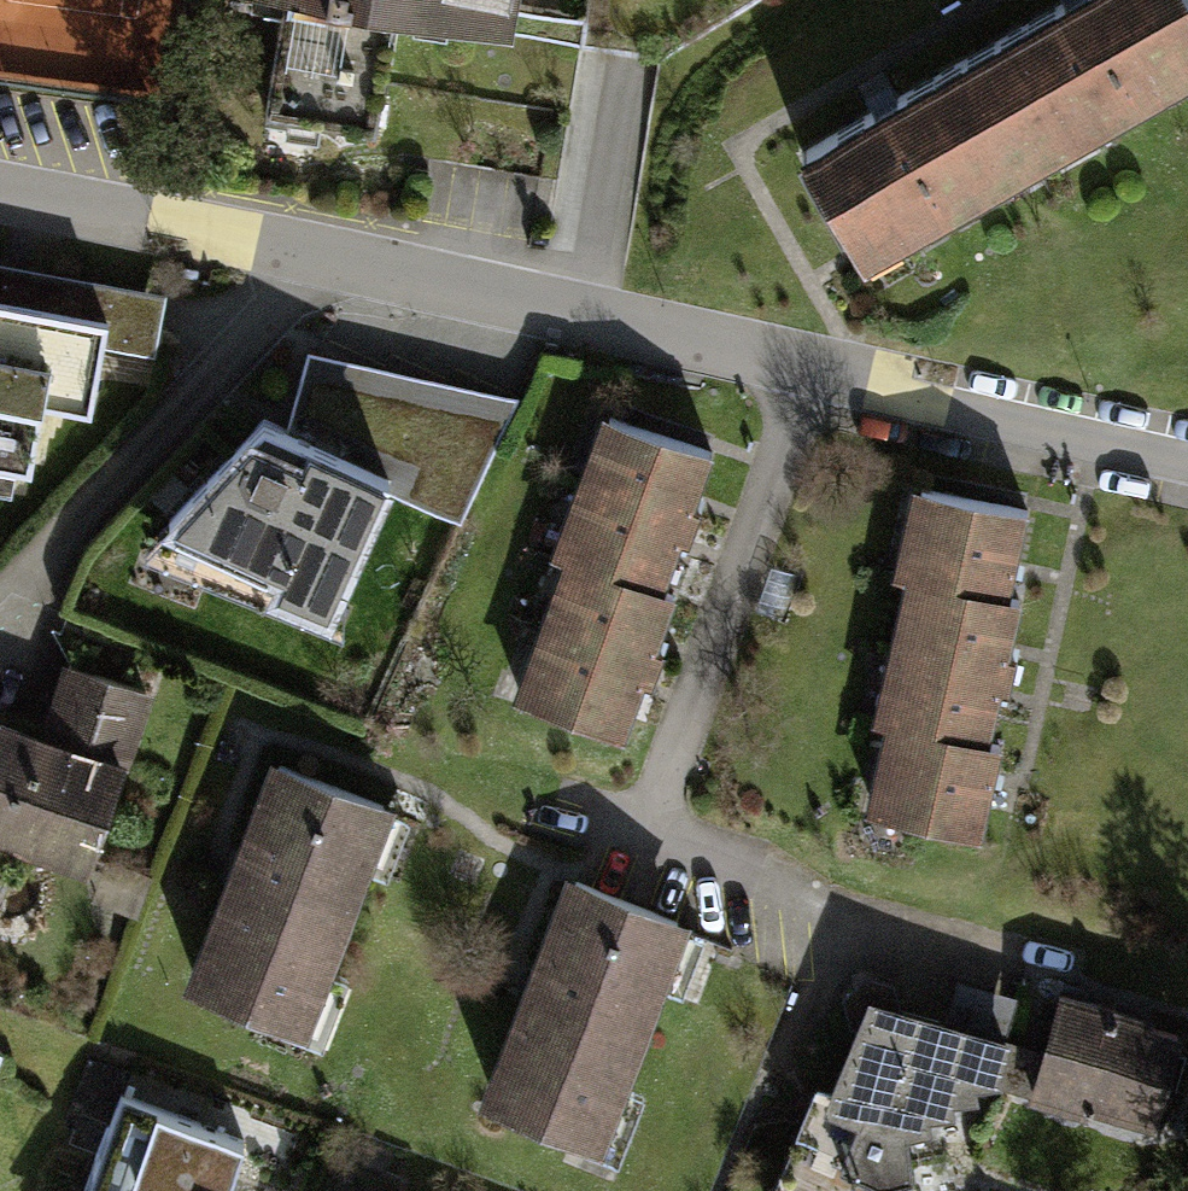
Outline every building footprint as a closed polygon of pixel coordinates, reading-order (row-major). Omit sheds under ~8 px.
[(278,2),(259,115),(361,132),(379,19),(503,39),(510,0),(266,0),(278,2)] [(980,58),(1046,171),(1187,88),(1187,16),(1179,0),(1082,0),(980,58)] [(795,164),(860,277),(1046,171),(980,58),(795,164)] [(16,460),(24,413),(77,422),(88,350),(153,361),(162,304),(0,278),(0,457),(16,460)] [(390,485),(234,412),(110,559),(308,643),(390,485)] [(606,421),(581,489),(679,525),(704,458),(606,421)] [(679,525),(581,489),(556,554),(579,562),(655,590),(679,525)] [(909,497),(890,578),(902,582),(1004,604),(1022,522),(909,497)] [(579,562),(553,631),(660,671),(685,602),(655,590),(579,562)] [(1004,604),(902,582),(885,659),(1000,684),(1017,607),(1004,604)] [(660,671),(553,631),(527,701),(634,740),(660,671)] [(1000,684),(885,659),(868,732),(881,735),(985,759),(1000,684)] [(66,667),(44,732),(0,717),(0,838),(85,868),(146,695),(66,667)] [(979,838),(996,761),(985,759),(881,735),(865,814),(979,838)] [(408,819),(287,770),(197,993),(318,1041),(408,819)] [(689,926),(575,891),(509,1106),(623,1141),(689,926)] [(1186,1036),(1070,997),(1051,1052),(1041,1081),(1157,1121),(1186,1036)] [(1041,1081),(1051,1052),(884,1005),(841,1103),(925,1135),(1017,1083),(1041,1081)] [(130,1081),(86,1190),(247,1190),(271,1133),(130,1081)] [(841,1103),(819,1095),(786,1190),(910,1190),(925,1135),(841,1103)]
